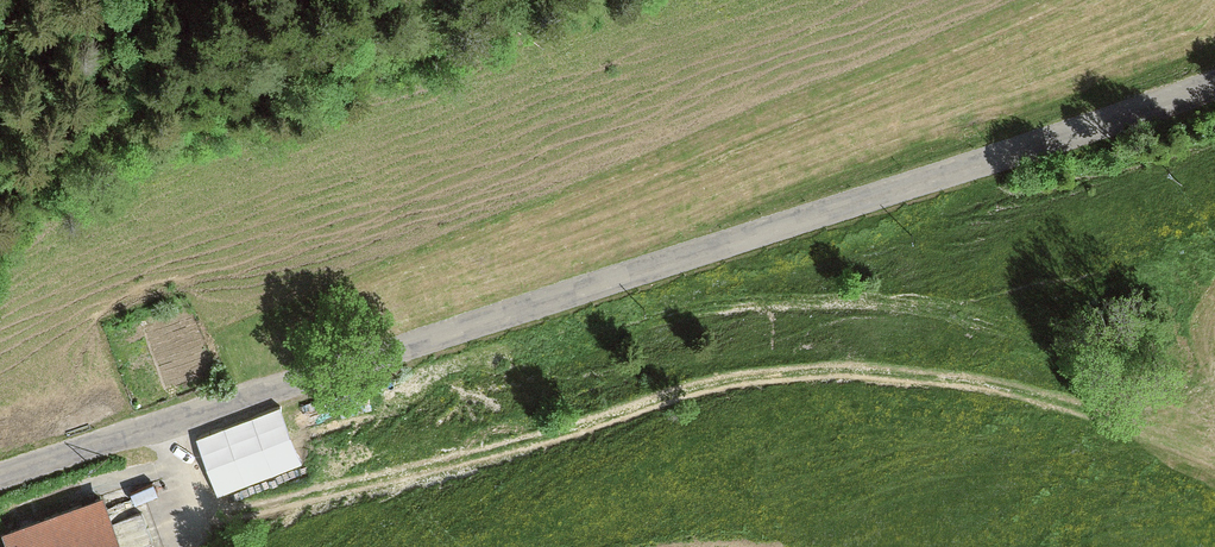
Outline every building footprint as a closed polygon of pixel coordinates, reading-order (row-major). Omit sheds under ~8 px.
[(5,540),(8,546),(158,546),(145,515),(117,527),(106,498),(5,540)]
